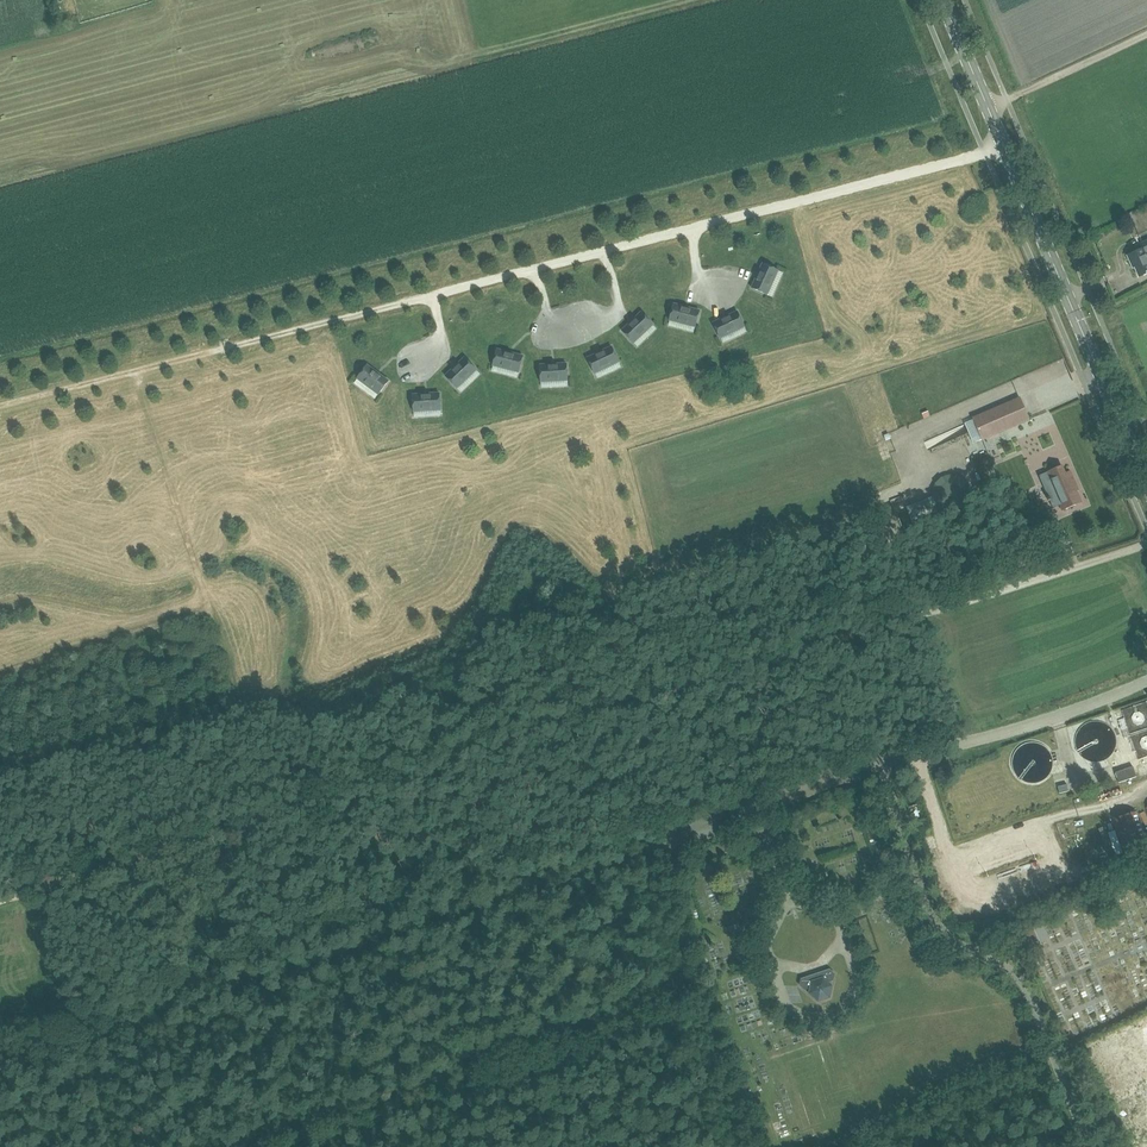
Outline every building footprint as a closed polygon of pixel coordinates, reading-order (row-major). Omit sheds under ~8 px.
[(1146,274),(1146,241),(1141,243),(1144,249),(1127,257),(1130,264),(1132,263),(1139,278),(1146,274)] [(752,288),(767,295),(778,271),(763,264),(759,273),(758,273),(756,279),(752,288)] [(670,321),(696,327),(700,311),(690,309),(690,308),(684,307),(674,304),(670,321)] [(713,323),(721,339),(745,327),(738,312),(728,316),(723,319),(713,323)] [(622,331),(634,343),(653,325),(642,313),(634,320),(630,324),(622,331)] [(588,359),(595,374),(619,362),(612,347),(602,352),(602,351),(597,354),(588,359)] [(493,366),(519,373),(523,357),(513,354),(508,352),(507,353),(497,350),(493,366)] [(457,389),(477,370),(465,358),(458,365),(457,365),(453,369),(446,376),(457,389)] [(540,366),(541,382),(568,381),(567,364),(556,365),(556,364),(551,365),(540,366)] [(358,379),(379,395),(389,382),(381,375),(376,372),(368,366),(358,379)] [(413,395),(414,412),(441,411),(440,394),(429,394),(423,395),(413,395)] [(983,440),(1029,420),(1020,399),(974,419),(983,440)] [(922,413),(924,419),(930,417),(928,411),(922,413)] [(1048,500),(1058,495),(1059,497),(1056,498),(1062,512),(1082,504),(1077,493),(1079,492),(1070,472),(1066,474),(1062,466),(1052,471),(1039,477),(1048,500)] [(1116,773),(1119,783),(1137,777),(1133,767),(1116,773)] [(1065,784),(1056,786),(1058,794),(1067,791),(1065,784)] [(1066,806),(1075,802),(1072,796),(1063,799),(1066,806)] [(922,811),(920,804),(908,808),(911,815),(922,811)] [(1116,831),(1124,853),(1146,845),(1146,841),(1137,812),(1113,820),(1116,831)] [(931,827),(917,833),(920,840),(934,835),(931,827)] [(1115,832),(1109,833),(1112,853),(1119,852),(1115,832)] [(1029,946),(1039,941),(1033,928),(1024,932),(1029,946)] [(830,970),(824,972),(802,980),(800,986),(805,990),(811,988),(809,994),(819,1002),(830,998),(833,986),(828,982),(834,981),(835,974),(830,970)] [(1115,1111),(1130,1143),(1146,1136),(1146,1125),(1136,1101),(1115,1111)]
